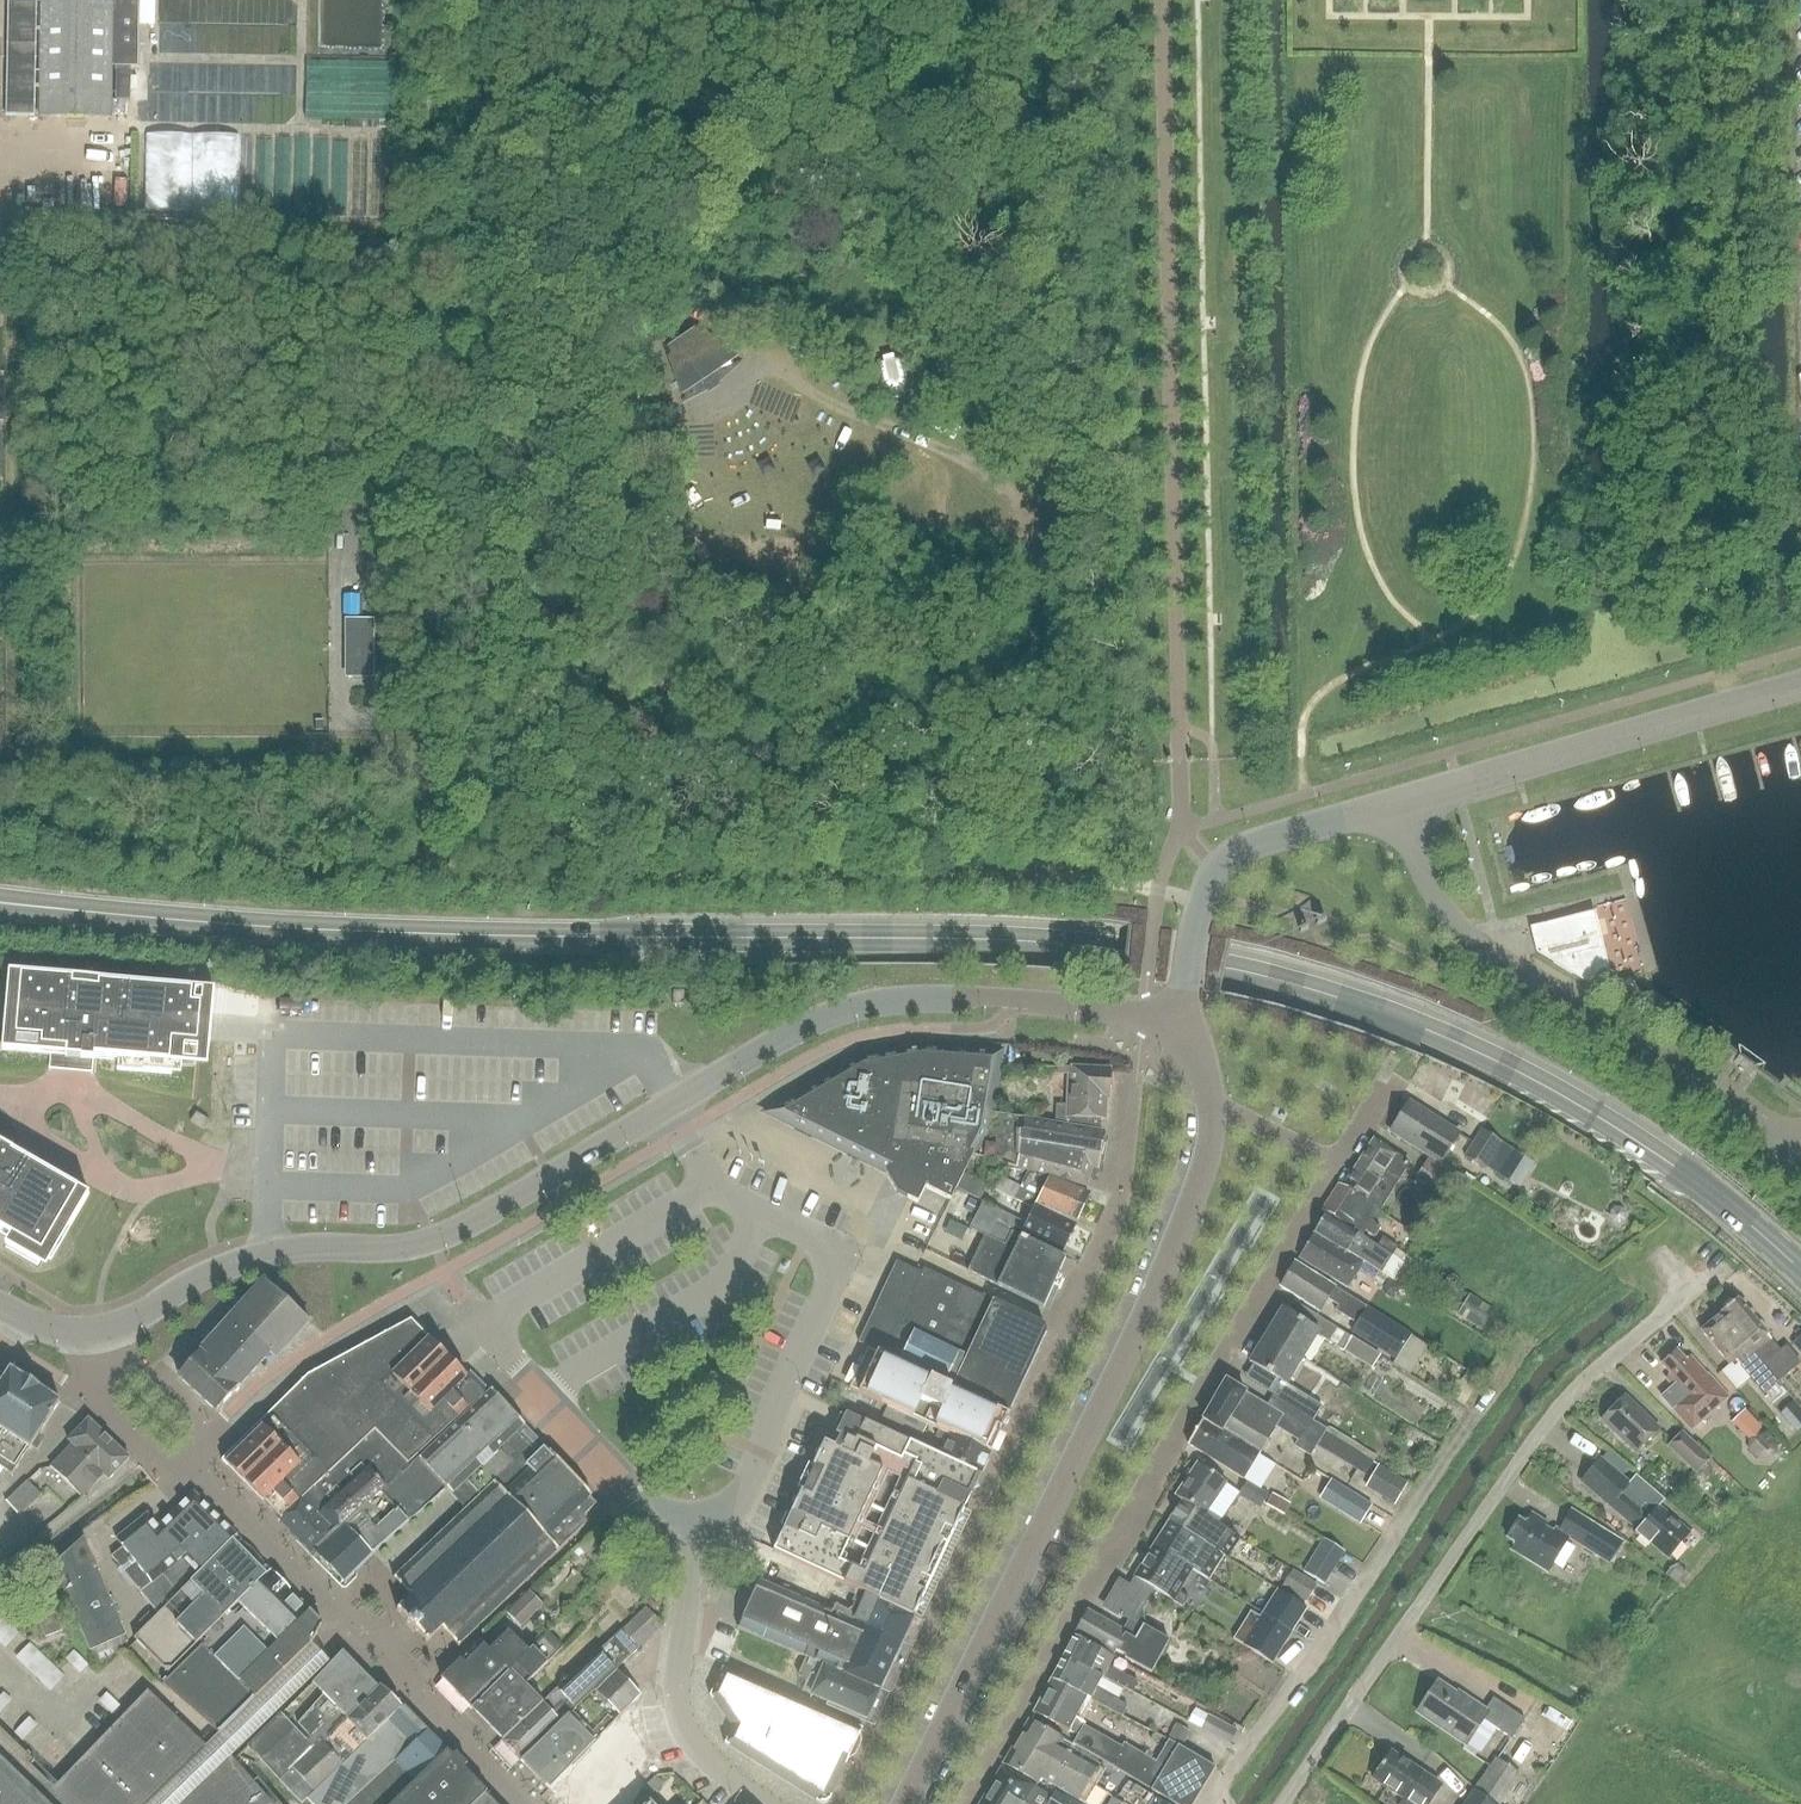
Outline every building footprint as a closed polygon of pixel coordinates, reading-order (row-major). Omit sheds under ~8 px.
[(38,116),(113,118),(114,66),(139,67),(141,0),(41,0),(38,116)] [(10,1),(8,116),(37,116),(39,1),(10,1)] [(144,211),(237,214),(240,137),(146,134),(144,211)] [(666,359),(680,399),(737,361),(705,333),(700,336),(693,330),(667,347),(671,357),(666,359)] [(373,678),(373,620),(345,620),(345,678),(373,678)] [(1594,912),(1529,928),(1535,953),(1585,983),(1610,977),(1594,912)] [(93,1059),(196,1068),(203,985),(0,967),(0,1051),(93,1059)] [(683,991),(672,991),(672,1004),(683,1004),(683,991)] [(950,1200),(973,1156),(1028,1170),(1085,1186),(1090,1167),(1096,1168),(1102,1132),(1099,1131),(1054,1122),(1054,1124),(995,1114),(996,1109),(993,1105),(988,1104),(996,1055),(921,1050),(861,1060),(800,1096),(796,1100),(793,1104),(792,1109),(792,1115),(794,1120),(797,1124),(802,1127),(884,1167),(889,1170),(886,1174),(897,1193),(906,1197),(906,1198),(917,1203),(924,1187),(950,1200)] [(1055,1104),(1054,1122),(1099,1131),(1099,1119),(1104,1119),(1105,1090),(1108,1091),(1109,1069),(1058,1067),(1058,1074),(1068,1074),(1066,1105),(1055,1104)] [(1440,1162),(1458,1134),(1408,1102),(1389,1131),(1440,1162)] [(196,1112),(191,1121),(204,1130),(210,1121),(196,1112)] [(1501,1142),(1480,1129),(1462,1156),(1484,1170),(1501,1142)] [(1341,1187),(1377,1211),(1407,1164),(1370,1138),(1340,1186),(1341,1187)] [(40,1255),(78,1190),(24,1159),(24,1158),(0,1144),(0,1231),(40,1255)] [(1437,1198),(1452,1175),(1426,1158),(1411,1181),(1437,1198)] [(1000,1178),(995,1189),(1033,1207),(1034,1204),(1035,1204),(1075,1220),(1088,1194),(1048,1176),(1028,1171),(1022,1184),(1035,1189),(1035,1194),(1000,1178)] [(1320,1211),(1324,1213),(1361,1237),(1366,1231),(1373,1236),(1379,1228),(1370,1222),(1377,1211),(1341,1187),(1340,1186),(1338,1185),(1320,1211)] [(984,1235),(966,1271),(1042,1308),(1064,1258),(1010,1231),(1012,1227),(1017,1218),(981,1200),(968,1227),(984,1235)] [(1027,1222),(1017,1218),(1012,1227),(1060,1250),(1073,1224),(1034,1204),(1033,1207),(1027,1222)] [(1361,1237),(1324,1213),(1313,1230),(1363,1262),(1381,1273),(1397,1247),(1382,1238),(1376,1247),(1361,1237)] [(1363,1262),(1313,1230),(1297,1259),(1347,1289),(1363,1262)] [(868,1348),(1006,1412),(1007,1413),(1044,1332),(1042,1324),(924,1268),(921,1273),(896,1262),(888,1278),(858,1343),(868,1348)] [(1295,1264),(1280,1288),(1319,1312),(1327,1299),(1337,1306),(1334,1312),(1340,1316),(1353,1324),(1364,1307),(1295,1264)] [(264,1281),(178,1377),(216,1412),(268,1355),(274,1360),(309,1321),(264,1281)] [(1479,1331),(1492,1311),(1468,1295),(1455,1315),(1479,1331)] [(1737,1300),(1720,1314),(1721,1315),(1766,1368),(1767,1368),(1777,1380),(1793,1367),(1799,1361),(1786,1345),(1779,1351),(1773,1344),(1737,1300)] [(1264,1335),(1303,1358),(1317,1336),(1338,1349),(1347,1335),(1293,1302),(1287,1312),(1280,1308),(1264,1335)] [(1364,1307),(1353,1324),(1349,1331),(1395,1360),(1410,1336),(1364,1307)] [(1721,1315),(1701,1332),(1729,1366),(1735,1361),(1743,1370),(1751,1380),(1761,1392),(1777,1380),(1767,1368),(1766,1368),(1721,1315)] [(307,1376),(222,1461),(240,1478),(257,1495),(275,1477),(299,1501),(373,1431),(407,1467),(457,1419),(440,1401),(464,1376),(441,1352),(409,1320),(307,1376)] [(1271,1395),(1312,1421),(1322,1406),(1287,1385),(1303,1358),(1264,1335),(1247,1363),(1278,1383),(1271,1395)] [(1347,1335),(1338,1349),(1371,1369),(1380,1356),(1347,1335)] [(887,1405),(927,1424),(938,1429),(988,1452),(1006,1412),(868,1348),(858,1368),(849,1388),(887,1405)] [(1672,1386),(1661,1396),(1692,1431),(1729,1397),(1709,1375),(1708,1376),(1691,1357),(1686,1361),(1677,1350),(1661,1364),(1671,1376),(1666,1380),(1672,1386)] [(3,1470),(11,1475),(58,1403),(9,1371),(0,1384),(0,1475),(3,1470)] [(457,1419),(466,1409),(460,1403),(454,1397),(470,1382),(464,1376),(440,1401),(457,1419)] [(1312,1421),(1271,1395),(1265,1406),(1224,1381),(1201,1420),(1259,1455),(1275,1428),(1297,1441),(1293,1447),(1308,1456),(1309,1454),(1310,1454),(1316,1445),(1324,1432),(1325,1429),(1312,1421)] [(454,1397),(460,1403),(476,1388),(470,1382),(454,1397)] [(460,1403),(466,1409),(482,1394),(476,1388),(460,1403)] [(452,1495),(465,1508),(410,1562),(393,1579),(410,1597),(396,1610),(426,1642),(440,1628),(458,1646),(558,1550),(558,1549),(583,1526),(583,1525),(584,1516),(584,1515),(595,1504),(588,1497),(590,1495),(548,1451),(546,1453),(522,1428),(524,1426),(490,1390),(418,1459),(417,1458),(416,1459),(445,1489),(444,1490),(452,1495)] [(1601,1421),(1636,1454),(1659,1430),(1624,1397),(1601,1421)] [(1796,1434),(1800,1429),(1800,1414),(1793,1404),(1780,1415),(1796,1434)] [(881,1419),(921,1437),(927,1424),(887,1405),(881,1419)] [(1744,1409),(1730,1422),(1748,1441),(1762,1428),(1744,1409)] [(822,1443),(772,1551),(864,1595),(911,1617),(977,1475),(939,1457),(844,1413),(833,1435),(837,1437),(832,1448),(822,1443)] [(128,1459),(111,1443),(87,1420),(67,1442),(71,1446),(50,1468),(81,1498),(103,1476),(108,1481),(128,1459)] [(1243,1480),(1259,1455),(1201,1420),(1187,1445),(1243,1480)] [(947,1441),(939,1457),(977,1475),(988,1452),(938,1429),(935,1436),(947,1441)] [(343,1584),(360,1568),(407,1522),(444,1490),(445,1489),(416,1459),(407,1467),(373,1431),(299,1501),(290,1509),(280,1519),(279,1519),(343,1584)] [(1364,1458),(1324,1432),(1316,1445),(1357,1470),(1364,1458)] [(1709,1460),(1681,1434),(1668,1448),(1696,1474),(1709,1460)] [(1681,1543),(1688,1534),(1658,1507),(1665,1499),(1636,1474),(1629,1482),(1601,1459),(1582,1481),(1637,1529),(1634,1533),(1648,1545),(1651,1541),(1669,1557),(1671,1554),(1675,1555),(1681,1548),(1681,1543)] [(1204,1516),(1205,1515),(1227,1484),(1197,1463),(1174,1496),(1181,1501),(1204,1516)] [(1365,1487),(1394,1505),(1408,1484),(1378,1466),(1365,1487)] [(281,1500),(290,1509),(299,1501),(275,1477),(257,1495),(262,1501),(272,1491),(281,1500)] [(1236,1495),(1258,1508),(1266,1494),(1261,1491),(1263,1488),(1248,1478),(1246,1482),(1245,1481),(1236,1495)] [(6,1502),(20,1517),(43,1495),(29,1480),(6,1502)] [(1358,1525),(1370,1505),(1330,1480),(1317,1500),(1358,1525)] [(272,1491),(262,1501),(271,1510),(281,1500),(272,1491)] [(138,1592),(214,1515),(193,1494),(176,1511),(157,1527),(133,1548),(140,1556),(122,1572),(138,1592)] [(271,1510),(280,1519),(290,1509),(281,1500),(271,1510)] [(1226,1559),(1239,1539),(1205,1515),(1204,1516),(1181,1501),(1168,1521),(1205,1546),(1206,1545),(1224,1557),(1226,1559)] [(1545,1526),(1547,1524),(1532,1515),(1526,1525),(1518,1520),(1507,1540),(1515,1545),(1511,1552),(1547,1573),(1567,1539),(1610,1563),(1622,1542),(1596,1527),(1571,1511),(1560,1531),(1555,1528),(1553,1531),(1545,1526)] [(110,1557),(122,1572),(140,1556),(133,1548),(157,1527),(146,1515),(115,1540),(121,1548),(110,1557)] [(214,1515),(138,1592),(148,1604),(157,1615),(178,1594),(177,1594),(235,1536),(214,1515)] [(1191,1569),(1209,1581),(1224,1557),(1206,1545),(1205,1546),(1168,1521),(1153,1546),(1191,1569)] [(601,1571),(621,1550),(597,1527),(577,1547),(601,1571)] [(177,1594),(178,1594),(157,1615),(133,1638),(167,1672),(206,1634),(230,1610),(241,1599),(252,1588),(269,1571),(235,1536),(177,1594)] [(126,1636),(83,1538),(53,1565),(98,1670),(121,1647),(117,1640),(126,1636)] [(1323,1539),(1303,1572),(1325,1585),(1345,1552),(1323,1539)] [(1191,1569),(1153,1546),(1133,1577),(1154,1590),(1181,1607),(1187,1598),(1177,1591),(1191,1569)] [(1677,1582),(1686,1571),(1678,1564),(1671,1567),(1666,1573),(1677,1582)] [(212,1640),(205,1647),(239,1682),(308,1610),(300,1602),(299,1603),(296,1599),(296,1598),(269,1571),(241,1599),(243,1601),(233,1612),(230,1610),(206,1634),(212,1640)] [(1305,1602),(1316,1585),(1293,1571),(1282,1588),(1305,1602)] [(1136,1622),(1154,1590),(1133,1577),(1127,1588),(1117,1582),(1103,1607),(1127,1620),(1133,1624),(1135,1621),(1136,1622)] [(852,1622),(757,1581),(736,1629),(740,1631),(789,1651),(805,1658),(823,1666),(879,1691),(897,1652),(895,1651),(900,1641),(858,1623),(858,1624),(852,1622)] [(1276,1589),(1261,1613),(1292,1632),(1306,1608),(1276,1589)] [(521,1627),(543,1606),(529,1591),(507,1613),(521,1627)] [(864,1595),(852,1622),(858,1624),(858,1623),(900,1641),(902,1642),(913,1617),(911,1617),(864,1595)] [(622,1628),(640,1646),(660,1627),(643,1608),(622,1628)] [(239,1682),(254,1697),(255,1698),(312,1642),(322,1624),(308,1610),(239,1682)] [(1074,1637),(1112,1657),(1115,1652),(1125,1657),(1124,1659),(1151,1674),(1170,1641),(1136,1622),(1135,1621),(1133,1624),(1127,1620),(1122,1630),(1088,1610),(1073,1636),(1074,1637)] [(1250,1611),(1232,1639),(1271,1663),(1289,1635),(1250,1611)] [(0,1623),(0,1634),(12,1645),(26,1631),(9,1614),(0,1623)] [(479,1642),(458,1663),(441,1679),(469,1709),(527,1651),(504,1628),(496,1635),(485,1646),(479,1642)] [(501,1740),(519,1760),(575,1708),(575,1709),(595,1690),(614,1672),(614,1671),(640,1646),(622,1628),(542,1703),(501,1740)] [(501,1740),(542,1703),(526,1685),(546,1662),(561,1647),(545,1633),(527,1651),(469,1709),(501,1740)] [(1137,1683),(1130,1679),(1108,1667),(1112,1657),(1074,1637),(1064,1656),(1103,1676),(1103,1677),(1119,1685),(1124,1688),(1131,1692),(1137,1683)] [(218,1733),(254,1697),(239,1682),(205,1647),(203,1644),(161,1684),(218,1733)] [(377,1688),(342,1653),(312,1684),(280,1715),(281,1716),(312,1684),(322,1694),(296,1723),(309,1738),(305,1741),(314,1751),(323,1743),(317,1736),(332,1721),(339,1728),(350,1717),(377,1688)] [(42,1654),(33,1666),(57,1685),(66,1673),(42,1654)] [(1092,1700),(1092,1701),(1122,1716),(1126,1706),(1117,1701),(1124,1688),(1119,1685),(1103,1677),(1103,1676),(1064,1656),(1052,1679),(1092,1700)] [(797,1677),(814,1684),(809,1695),(825,1702),(825,1703),(865,1720),(873,1704),(872,1704),(877,1692),(878,1693),(879,1691),(823,1666),(805,1658),(797,1677)] [(712,1700),(732,1726),(726,1739),(724,1743),(820,1803),(822,1803),(827,1802),(828,1800),(829,1801),(862,1729),(722,1667),(709,1696),(712,1700)] [(638,1697),(614,1672),(595,1690),(619,1715),(638,1697)] [(1081,1722),(1092,1701),(1092,1700),(1052,1679),(1033,1714),(1061,1729),(1076,1737),(1072,1744),(1097,1758),(1102,1760),(1102,1761),(1109,1766),(1121,1747),(1107,1739),(1073,1721),(1074,1718),(1081,1722)] [(1461,1700),(1436,1683),(1416,1713),(1465,1746),(1481,1721),(1510,1740),(1524,1720),(1492,1699),(1483,1711),(1462,1697),(1461,1700)] [(400,1709),(388,1697),(389,1693),(384,1688),(381,1689),(378,1687),(377,1688),(350,1717),(339,1728),(332,1721),(317,1736),(323,1743),(314,1751),(305,1741),(281,1716),(280,1715),(279,1715),(253,1741),(247,1747),(259,1758),(258,1758),(278,1780),(301,1803),(303,1803),(307,1800),(400,1709)] [(166,1782),(205,1747),(147,1691),(110,1728),(138,1754),(166,1782)] [(403,1706),(400,1709),(307,1800),(310,1803),(346,1803),(427,1732),(427,1731),(426,1729),(424,1731),(422,1729),(419,1732),(402,1714),(405,1711),(403,1709),(405,1708),(403,1706)] [(575,1708),(519,1760),(549,1788),(615,1720),(615,1719),(613,1721),(606,1716),(587,1734),(569,1717),(576,1710),(575,1709),(575,1708)] [(1236,1731),(1195,1709),(1188,1722),(1229,1744),(1236,1731)] [(1028,1720),(1016,1741),(1080,1777),(1093,1785),(1103,1769),(1089,1761),(1090,1759),(1073,1750),(1069,1755),(1056,1748),(1062,1738),(1028,1720)] [(33,1762),(0,1730),(0,1803),(140,1803),(114,1779),(138,1754),(110,1728),(56,1784),(53,1787),(30,1765),(33,1762)] [(346,1803),(389,1803),(446,1751),(427,1732),(346,1803)] [(1173,1803),(1192,1803),(1214,1768),(1168,1740),(1155,1762),(1123,1743),(1121,1747),(1109,1766),(1173,1803)] [(1080,1777),(1016,1741),(1004,1763),(1036,1781),(1039,1776),(1053,1784),(1083,1801),(1093,1785),(1080,1777)] [(487,1794),(446,1751),(389,1803),(476,1803),(487,1794)] [(1429,1802),(1439,1788),(1421,1776),(1423,1774),(1390,1753),(1372,1780),(1405,1802),(1403,1803),(1428,1803),(1429,1802)] [(166,1782),(138,1754),(114,1779),(140,1803),(142,1803),(166,1782)] [(1497,1803),(1500,1803),(1519,1775),(1494,1759),(1474,1789),(1497,1803)] [(233,1760),(192,1803),(279,1803),(257,1779),(253,1783),(233,1760)] [(1034,1788),(1001,1768),(979,1803),(1025,1803),(1034,1788)] [(1145,1794),(1133,1786),(1122,1803),(1123,1803),(1162,1803),(1145,1794)] [(1474,1790),(1465,1803),(1495,1803),(1474,1790)] [(1049,1803),(1075,1803),(1056,1792),(1049,1803)] [(486,1796),(487,1794),(476,1803),(494,1803),(486,1796)]
